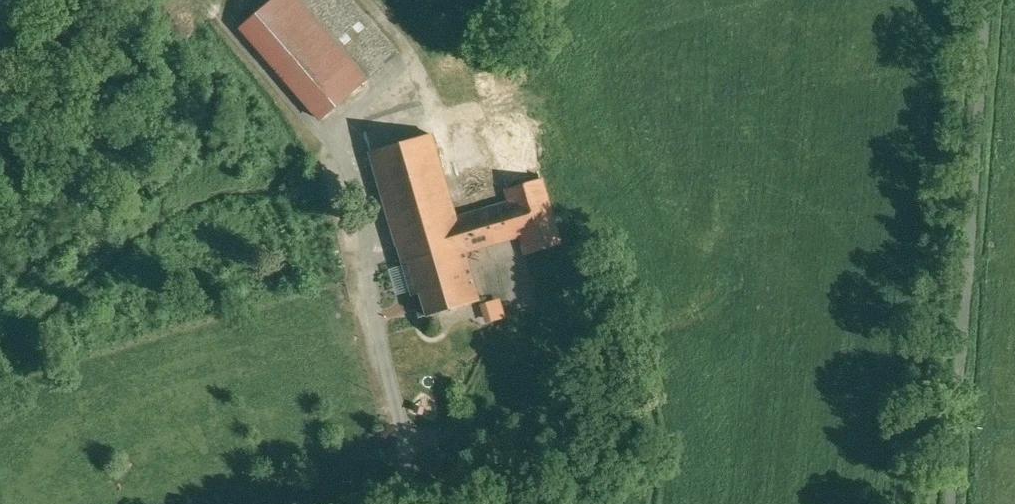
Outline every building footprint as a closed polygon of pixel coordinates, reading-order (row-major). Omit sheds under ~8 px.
[(351,0),(275,0),(241,29),(318,121),(397,55),(351,0)] [(519,108),(489,119),(494,133),(524,122),(519,108)] [(435,140),(373,157),(421,324),(483,306),(469,257),(521,243),(526,260),(564,249),(546,184),(508,195),(512,206),(458,222),(435,140)] [(510,165),(516,187),(543,179),(537,157),(510,165)]
